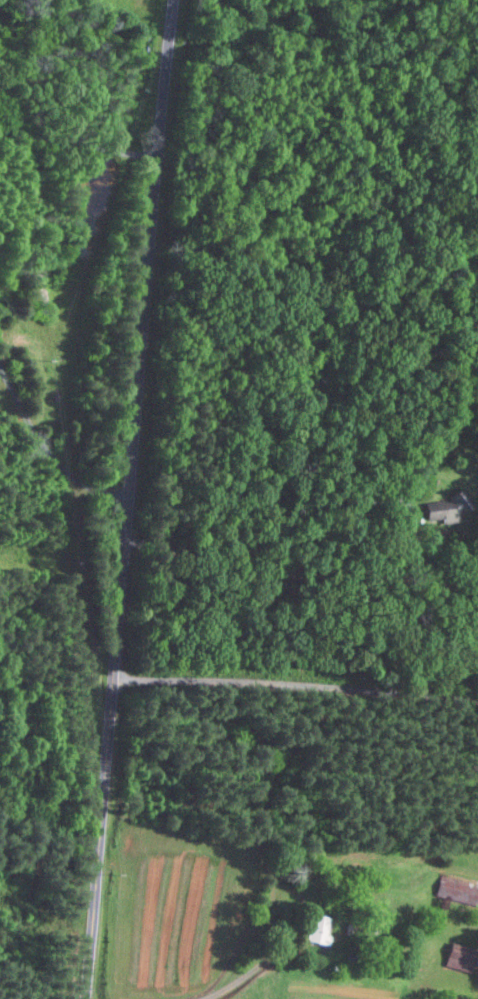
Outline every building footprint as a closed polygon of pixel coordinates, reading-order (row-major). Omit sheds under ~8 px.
[(329,918),(306,913),(301,940),(323,944),(329,918)] [(466,971),(471,948),(446,943),(441,966),(466,971)]
